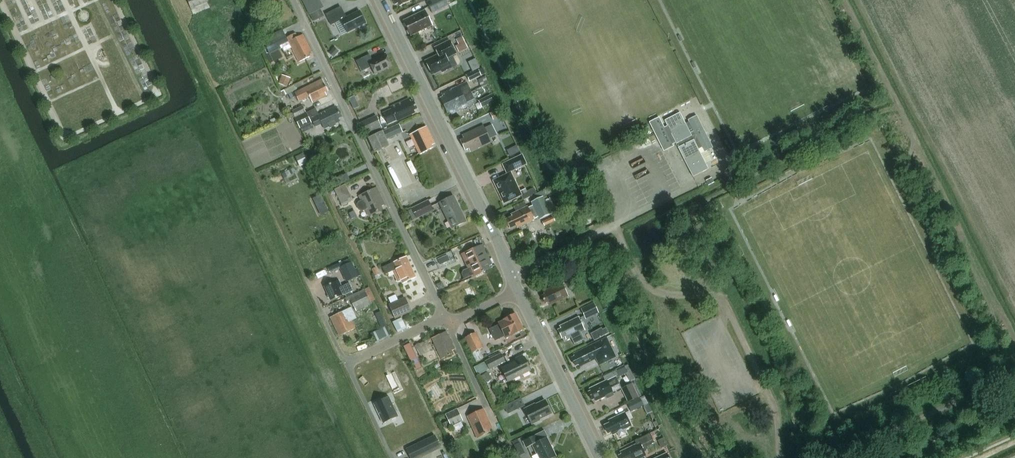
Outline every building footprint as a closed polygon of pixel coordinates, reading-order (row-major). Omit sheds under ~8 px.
[(192,9),(209,2),(208,0),(188,0),(192,9)] [(427,1),(432,12),(449,4),(447,0),(429,0),(427,1)] [(332,25),(342,20),(348,33),(360,27),(361,28),(363,29),(366,27),(366,25),(366,24),(367,23),(361,10),(347,17),(346,15),(344,14),(340,7),(327,14),(332,25)] [(320,9),(310,14),(314,21),(324,16),(320,9)] [(433,25),(426,11),(405,21),(412,36),(433,25)] [(275,33),(262,39),(263,41),(264,43),(270,54),(283,48),(275,33)] [(297,33),(288,38),(292,46),(300,62),(311,56),(310,53),(313,52),(304,34),(299,37),(297,33)] [(459,45),(456,46),(459,53),(468,48),(462,37),(457,40),(459,45)] [(444,72),(453,68),(448,58),(457,53),(451,40),(436,48),(439,54),(427,61),(434,75),(443,70),(444,72)] [(334,47),(329,53),(330,54),(334,57),(339,51),(334,47)] [(357,61),(362,72),(373,67),(376,74),(393,66),(387,54),(374,60),(371,54),(357,61)] [(467,76),(469,82),(481,77),(485,75),(483,69),(467,76)] [(281,77),(279,84),(287,87),(290,80),(281,77)] [(328,95),(326,92),(329,91),(323,79),(296,93),(300,102),(311,97),(314,102),(328,95)] [(446,105),(472,92),(468,82),(443,94),(445,97),(442,98),(446,105)] [(472,92),(446,105),(449,112),(452,111),(453,114),(477,102),(472,92)] [(490,95),(479,101),(482,108),(485,107),(490,104),(494,102),(490,95)] [(412,102),(411,100),(410,98),(392,107),(393,109),(384,113),(389,125),(416,112),(415,110),(418,109),(414,101),(412,102)] [(303,106),(293,111),(293,112),(295,117),(296,118),(306,113),(303,106)] [(337,106),(313,118),(317,126),(323,123),(326,128),(330,127),(335,124),(340,121),(339,118),(342,117),(337,106)] [(495,111),(490,113),(493,120),(503,115),(500,109),(495,111)] [(296,118),(295,118),(300,128),(301,128),(309,124),(312,123),(310,119),(307,113),(307,112),(306,113),(296,118)] [(660,117),(650,122),(665,151),(674,146),(673,144),(677,142),(694,177),(710,169),(700,149),(703,148),(705,152),(714,148),(698,115),(689,120),(690,122),(687,123),(681,112),(666,120),(668,124),(664,126),(660,117)] [(367,135),(383,128),(377,116),(362,123),(367,135)] [(404,132),(400,124),(384,131),(369,138),(376,152),(390,145),(388,140),(404,132)] [(465,138),(461,140),(466,150),(470,148),(471,152),(492,142),(491,139),(497,136),(492,125),(486,128),(485,125),(463,135),(465,138)] [(436,144),(427,126),(411,135),(421,154),(434,148),(433,145),(436,144)] [(302,154),(296,157),(300,167),(308,163),(304,153),(302,154)] [(507,174),(527,165),(522,154),(502,164),(507,174)] [(287,183),(299,177),(294,168),(283,173),(287,183)] [(522,195),(511,173),(495,181),(506,202),(521,195),(522,195)] [(346,185),(335,190),(343,206),(354,201),(346,185)] [(386,204),(378,188),(361,196),(362,199),(358,201),(357,204),(359,210),(364,210),(367,209),(370,216),(384,209),(382,205),(386,204)] [(522,195),(521,195),(523,200),(537,193),(534,188),(527,191),(528,192),(522,195)] [(453,228),(467,222),(455,196),(440,203),(453,228)] [(513,216),(506,220),(511,229),(517,226),(518,228),(523,226),(524,226),(526,225),(526,224),(535,220),(535,219),(540,217),(541,219),(542,218),(548,216),(552,214),(551,211),(548,206),(544,197),(544,196),(536,200),(532,202),(534,205),(530,207),(529,206),(527,207),(517,212),(512,214),(513,216)] [(429,200),(412,208),(409,210),(413,219),(417,218),(434,210),(429,200)] [(544,221),(543,222),(543,223),(545,226),(555,221),(553,217),(544,221)] [(478,247),(472,249),(483,272),(484,272),(491,269),(490,266),(493,264),(493,263),(491,259),(484,244),(478,247)] [(463,271),(462,274),(464,279),(475,274),(476,276),(483,272),(472,249),(462,254),(469,268),(463,271)] [(447,255),(438,259),(440,265),(450,261),(447,255)] [(417,277),(408,256),(391,264),(383,267),(386,274),(394,271),(399,282),(402,280),(403,283),(417,277)] [(352,263),(341,268),(348,282),(358,277),(355,269),(352,263)] [(574,271),(565,276),(570,284),(575,281),(579,279),(574,271)] [(340,280),(326,286),(332,300),(343,295),(344,294),(346,294),(342,287),(340,280)] [(569,296),(563,282),(544,291),(546,294),(542,296),(546,304),(549,302),(551,305),(569,296)] [(350,283),(342,287),(346,294),(344,294),(345,295),(346,295),(352,292),(354,291),(350,283)] [(371,304),(370,303),(375,300),(369,287),(346,298),(347,302),(350,300),(356,311),(371,304)] [(405,297),(389,304),(395,318),(411,311),(405,297)] [(594,302),(581,308),(584,315),(592,312),(594,315),(599,313),(594,302)] [(357,328),(353,320),(357,318),(352,307),(346,310),(332,317),(340,333),(343,332),(344,334),(357,328)] [(513,338),(524,332),(516,315),(505,320),(505,322),(499,325),(501,327),(491,332),(495,341),(505,337),(506,339),(512,336),(513,338)] [(394,320),(399,330),(408,326),(404,316),(394,320)] [(562,328),(559,330),(563,338),(566,337),(567,339),(571,337),(581,333),(586,330),(586,329),(580,317),(561,326),(562,328)] [(384,318),(378,321),(382,328),(387,326),(384,318)] [(596,340),(611,332),(607,324),(592,332),(596,340)] [(433,338),(443,359),(454,354),(453,351),(456,349),(447,331),(433,338)] [(476,332),(465,337),(476,361),(484,357),(480,349),(484,347),(476,332)] [(581,333),(571,337),(574,345),(584,340),(581,333)] [(576,356),(573,358),(577,365),(579,364),(581,366),(597,358),(600,365),(617,357),(612,346),(608,338),(575,354),(576,356)] [(428,340),(415,347),(419,354),(433,349),(428,340)] [(410,343),(403,346),(415,370),(422,367),(410,343)] [(490,359),(486,361),(490,370),(505,362),(501,354),(490,359)] [(525,356),(502,368),(509,381),(532,370),(525,356)] [(486,361),(474,367),(478,375),(490,370),(486,361)] [(625,367),(623,368),(626,373),(630,382),(635,379),(628,365),(625,366),(625,367)] [(592,391),(590,392),(593,400),(596,399),(597,401),(607,396),(608,399),(615,395),(614,393),(611,388),(620,384),(621,384),(618,378),(619,377),(619,376),(617,371),(616,370),(603,377),(605,381),(591,388),(592,391)] [(394,393),(403,389),(394,371),(385,375),(394,393)] [(488,372),(481,376),(485,381),(491,377),(489,374),(488,372)] [(623,388),(622,388),(629,403),(631,402),(640,398),(642,397),(635,382),(631,384),(623,388)] [(388,397),(374,404),(383,423),(398,416),(388,397)] [(522,398),(506,406),(509,413),(526,406),(522,398)] [(640,398),(629,403),(628,403),(631,411),(644,406),(640,398)] [(536,404),(526,409),(533,424),(541,420),(553,414),(546,400),(537,405),(536,404)] [(463,421),(457,409),(445,414),(451,427),(463,421)] [(489,430),(493,428),(484,410),(469,417),(475,427),(473,428),(478,438),(490,432),(489,430)] [(613,431),(614,434),(617,432),(620,431),(621,432),(623,430),(623,429),(624,429),(632,425),(625,412),(610,420),(611,422),(605,425),(609,433),(613,431)] [(620,431),(617,432),(620,437),(627,434),(624,429),(623,429),(623,430),(621,432),(620,431)] [(650,433),(635,441),(637,445),(640,443),(644,451),(646,450),(648,449),(646,446),(655,442),(650,433)] [(555,457),(557,457),(547,437),(540,441),(537,434),(524,440),(527,448),(534,445),(538,454),(533,456),(534,457),(555,457)] [(407,449),(411,457),(420,457),(440,448),(434,436),(407,449)] [(646,456),(644,451),(640,443),(637,445),(622,452),(623,454),(620,456),(621,457),(641,457),(646,456)]
